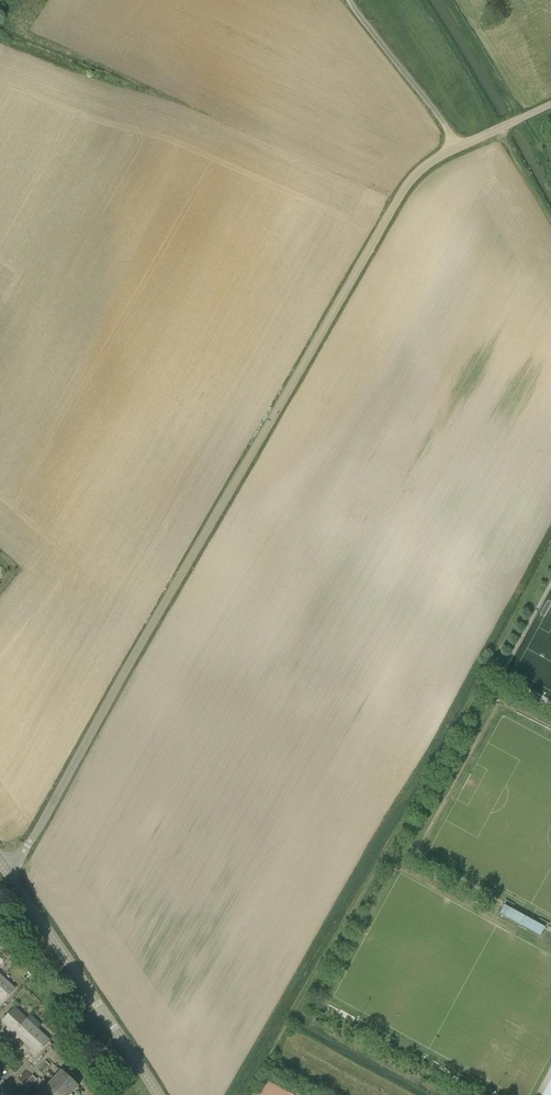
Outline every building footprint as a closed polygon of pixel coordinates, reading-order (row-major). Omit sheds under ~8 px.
[(502,908),(499,914),(541,937),(544,931),(546,928),(504,906),(502,908)] [(3,978),(0,981),(0,1004),(15,989),(3,978)] [(6,1029),(12,1035),(26,1019),(14,1008),(1,1021),(7,1027),(6,1029)] [(25,1044),(38,1030),(26,1019),(12,1035),(17,1039),(19,1037),(25,1044)] [(55,1029),(62,1035),(67,1029),(60,1023),(55,1029)] [(50,1041),(38,1030),(25,1044),(31,1049),(29,1051),(35,1056),(50,1041)] [(47,1060),(43,1065),(47,1069),(52,1065),(47,1060)] [(43,1073),(47,1069),(43,1065),(39,1069),(43,1073)] [(60,1070),(54,1077),(71,1094),(78,1087),(60,1070)] [(32,1076),(28,1080),(33,1085),(37,1080),(32,1076)] [(58,1094),(70,1094),(71,1094),(54,1077),(47,1084),(58,1094)] [(542,1094),(550,1094),(550,1078),(542,1094)] [(29,1089),(33,1085),(28,1080),(24,1084),(29,1089)] [(44,1094),(58,1094),(47,1084),(40,1091),(44,1094)]
